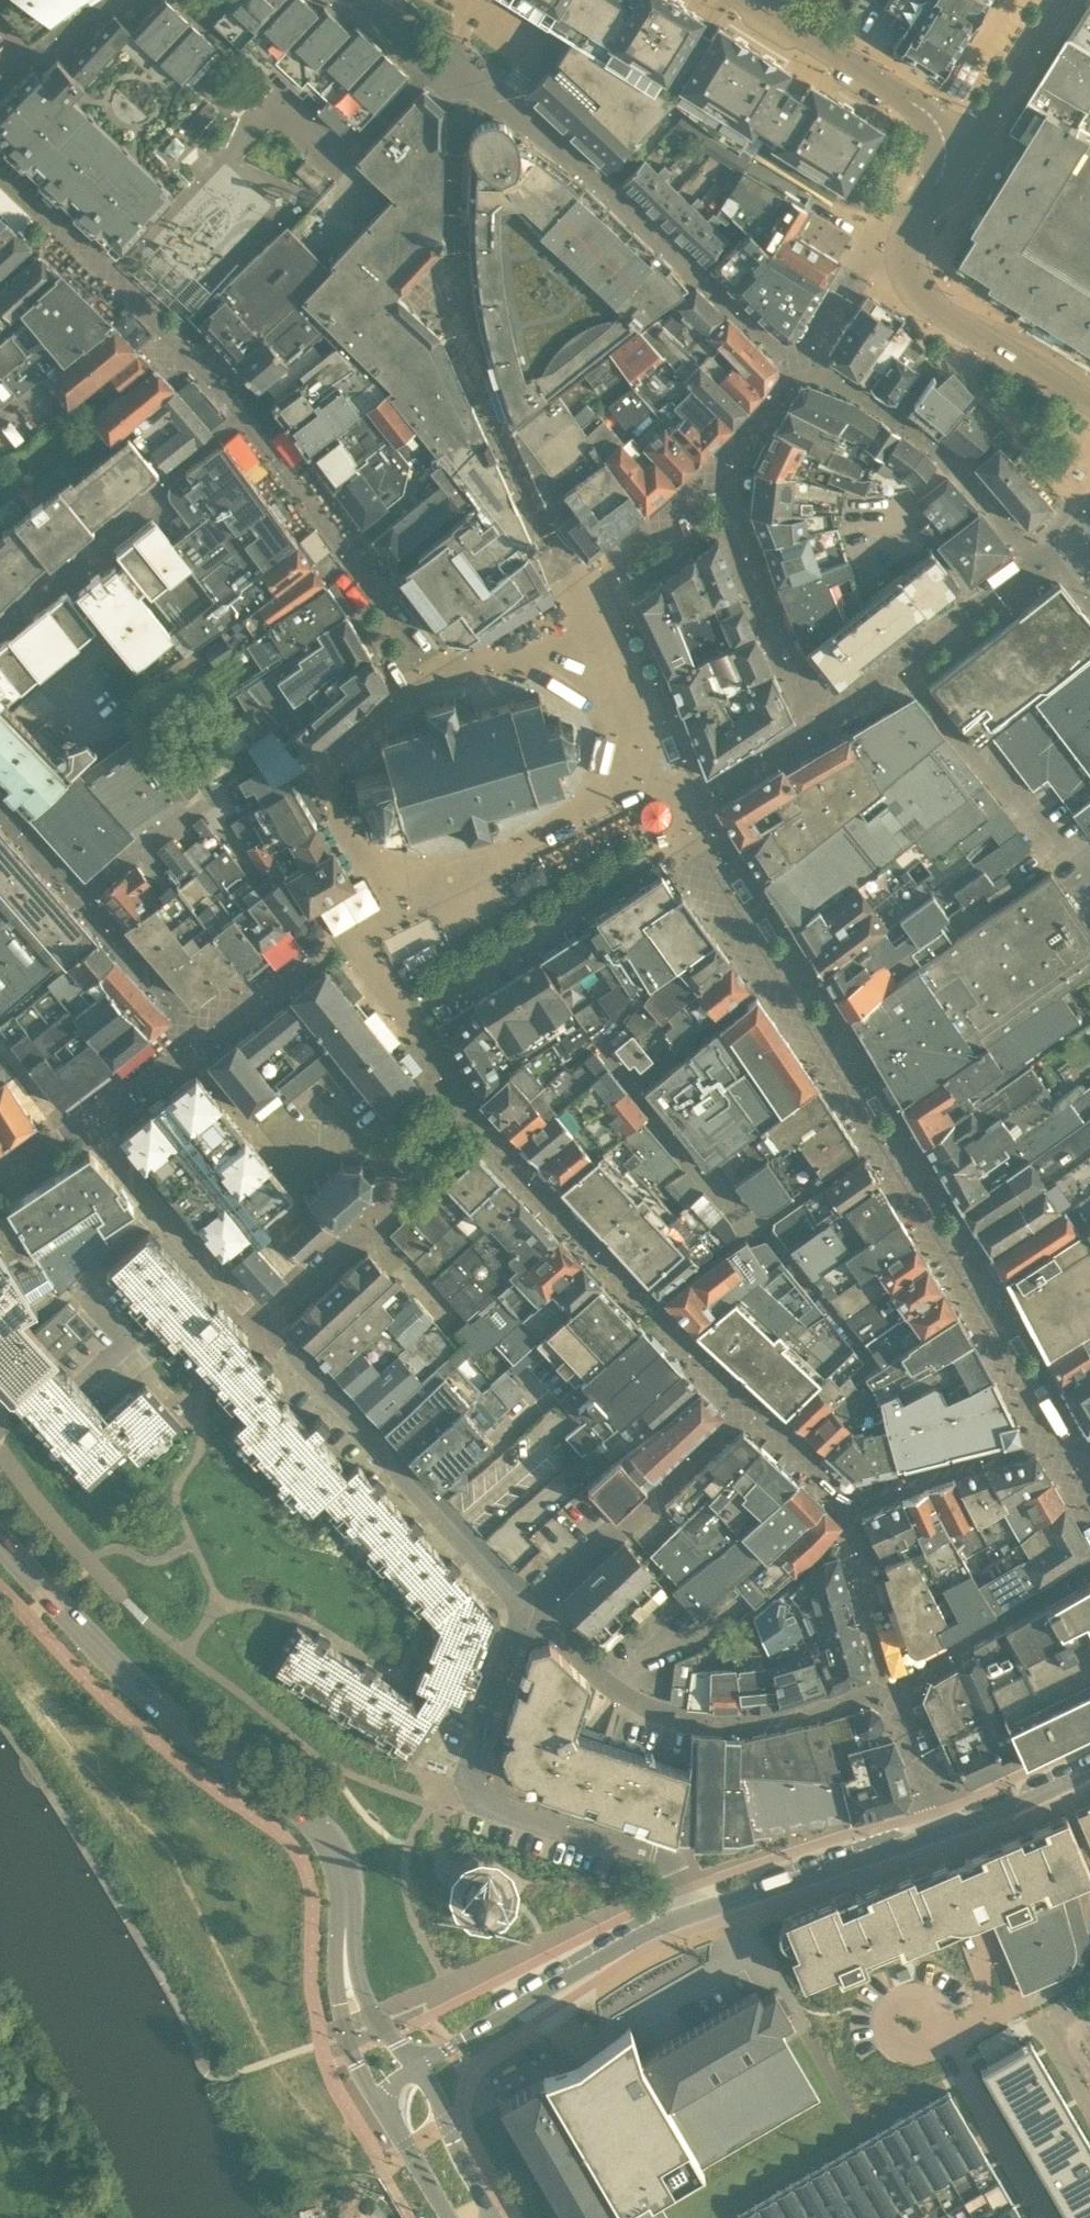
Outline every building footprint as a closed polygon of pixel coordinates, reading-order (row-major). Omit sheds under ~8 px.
[(202,60),(216,46),(167,0),(159,0),(131,31),(113,14),(66,64),(64,66),(56,58),(54,60),(50,59),(45,64),(46,68),(40,75),(31,67),(0,100),(0,144),(3,147),(2,150),(20,167),(24,166),(38,179),(37,183),(41,187),(55,200),(58,199),(72,212),(71,215),(90,232),(93,231),(107,244),(106,248),(113,255),(114,256),(119,250),(121,252),(123,250),(187,181),(176,171),(152,149),(183,115),(200,97),(183,81),(197,65),(202,60)] [(26,43),(29,40),(32,42),(55,21),(80,3),(85,0),(0,0),(0,15),(26,43)] [(211,22),(231,41),(239,48),(244,42),(270,67),(275,61),(301,85),(307,80),(327,99),(316,109),(339,131),(350,120),(358,127),(408,75),(355,25),(350,30),(324,6),(318,12),(306,0),(232,0),(211,22)] [(514,2),(526,9),(541,19),(570,37),(551,67),(550,66),(542,74),(534,83),(524,94),(574,141),(607,169),(671,99),(714,133),(738,149),(754,123),(776,137),(771,145),(842,189),(880,128),(852,110),(838,101),(837,101),(810,84),(801,97),(780,83),(788,70),(774,61),(760,52),(759,52),(746,44),(732,35),(717,26),(710,38),(694,27),(701,16),(679,2),(680,2),(676,0),(511,0),(514,2)] [(896,14),(889,25),(901,33),(892,46),(940,77),(951,59),(950,59),(967,31),(970,27),(971,27),(987,1),(986,1),(987,0),(874,0),(896,14)] [(1075,39),(1089,48),(1089,15),(1075,39)] [(1075,39),(1037,99),(1089,132),(1089,48),(1075,39)] [(445,65),(423,89),(423,88),(422,88),(354,161),(355,162),(329,189),(292,229),(332,266),(329,269),(302,298),(329,327),(388,391),(382,395),(415,435),(418,432),(426,442),(441,461),(476,504),(464,514),(395,569),(444,633),(446,635),(463,637),(465,637),(547,588),(543,582),(545,580),(538,560),(533,551),(535,550),(507,486),(471,405),(470,405),(462,388),(505,428),(574,372),(633,326),(645,313),(647,315),(648,315),(653,311),(681,290),(685,287),(686,287),(669,267),(588,191),(608,170),(607,169),(574,141),(556,161),(532,143),(445,65)] [(1037,99),(1030,111),(1025,119),(1023,123),(1017,131),(1029,139),(1036,143),(968,251),(964,259),(966,260),(1089,337),(1089,132),(1037,99)] [(217,113),(206,102),(189,121),(199,131),(217,113)] [(679,130),(691,139),(698,129),(687,120),(679,130)] [(698,129),(691,139),(702,148),(709,138),(698,129)] [(717,157),(730,166),(737,156),(723,147),(717,157)] [(740,150),(737,156),(730,166),(740,172),(741,170),(742,171),(751,157),(740,150)] [(324,177),(305,159),(294,170),(309,183),(314,188),(320,182),(324,177)] [(621,184),(638,200),(667,168),(663,165),(657,172),(643,159),(621,184)] [(638,200),(655,216),(678,193),(664,178),(670,171),(667,168),(638,200)] [(741,170),(740,172),(720,206),(730,216),(741,227),(746,219),(751,212),(768,221),(783,196),(742,171),(741,170)] [(655,216),(672,232),(694,209),(700,203),(697,199),(691,205),(678,193),(655,216)] [(783,196),(768,221),(751,212),(746,219),(741,227),(748,233),(766,248),(823,283),(837,261),(833,259),(835,255),(828,250),(826,254),(791,233),(806,210),(783,196)] [(730,216),(720,207),(713,214),(717,217),(720,220),(723,223),(730,216)] [(672,232),(688,249),(717,217),(713,214),(707,221),(694,209),(672,232)] [(13,228),(0,216),(0,240),(13,228)] [(720,220),(717,217),(688,249),(705,265),(707,263),(728,241),(714,227),(720,220)] [(9,263),(25,249),(30,245),(13,228),(0,240),(0,271),(9,263)] [(289,232),(284,228),(195,310),(203,319),(197,324),(198,325),(199,324),(233,361),(233,363),(236,366),(261,340),(302,298),(329,269),(289,232)] [(728,287),(766,248),(748,233),(742,239),(740,237),(709,268),(728,287)] [(766,248),(728,287),(769,327),(783,338),(793,336),(823,283),(766,248)] [(38,253),(33,258),(0,287),(0,327),(6,322),(5,321),(12,315),(17,311),(59,273),(56,270),(40,255),(38,253)] [(25,321),(2,340),(0,341),(0,375),(11,388),(17,395),(51,367),(53,369),(60,363),(110,322),(105,318),(61,275),(59,273),(17,311),(25,321)] [(725,317),(695,287),(676,307),(706,336),(725,317)] [(329,327),(302,298),(261,340),(283,365),(320,332),(322,334),(329,327)] [(884,345),(900,325),(904,319),(902,318),(902,319),(872,299),(870,303),(866,303),(862,301),(848,322),(884,345)] [(706,336),(676,307),(664,320),(702,361),(719,379),(733,364),(706,336)] [(725,317),(706,336),(733,364),(761,393),(775,372),(775,364),(757,346),(756,346),(726,316),(725,317)] [(664,320),(660,317),(640,332),(661,356),(684,379),(702,361),(664,320)] [(53,369),(44,377),(68,406),(109,373),(136,350),(113,325),(110,323),(110,322),(60,363),(53,369)] [(884,345),(848,322),(828,353),(829,363),(864,386),(888,352),(893,356),(898,348),(908,334),(900,325),(884,345)] [(329,327),(322,334),(335,346),(359,369),(339,387),(360,412),(364,409),(382,395),(388,391),(329,327)] [(639,331),(608,353),(631,384),(629,385),(631,386),(665,424),(668,426),(699,460),(707,452),(731,427),(719,414),(691,386),(684,379),(661,356),(640,332),(639,331)] [(921,347),(908,334),(898,348),(912,358),(913,359),(921,347)] [(261,340),(236,366),(238,368),(256,390),(262,384),(283,365),(261,340)] [(335,346),(318,359),(298,374),(296,381),(316,406),(339,387),(359,369),(335,346)] [(912,358),(898,348),(893,356),(906,365),(912,358)] [(136,350),(109,373),(124,391),(153,367),(136,350)] [(888,352),(864,386),(884,399),(885,400),(892,401),(914,370),(906,365),(893,356),(888,352)] [(747,409),(719,379),(702,361),(684,379),(691,386),(719,414),(731,427),(747,409)] [(733,364),(719,379),(747,409),(761,393),(733,364)] [(153,367),(124,391),(91,417),(109,442),(131,425),(174,388),(156,369),(154,367),(153,367)] [(936,436),(942,430),(962,405),(963,404),(969,396),(948,374),(937,385),(929,379),(913,401),(906,411),(936,436)] [(316,406),(296,381),(274,398),(272,400),(271,403),(271,406),(271,408),(287,428),(316,406)] [(863,446),(880,420),(852,402),(807,385),(801,386),(787,409),(843,436),(863,446)] [(665,424),(631,386),(607,406),(639,448),(665,424)] [(316,406),(287,428),(306,453),(336,430),(360,412),(339,387),(316,406)] [(176,390),(174,388),(131,425),(164,467),(211,431),(176,390)] [(558,394),(514,427),(561,489),(603,457),(573,415),(558,394)] [(415,435),(382,395),(364,409),(388,439),(396,450),(415,435)] [(586,403),(573,415),(603,457),(622,441),(597,412),(595,413),(586,403)] [(364,409),(360,412),(336,430),(360,462),(356,465),(358,467),(367,461),(364,458),(388,439),(364,409)] [(787,409),(786,410),(772,433),(802,447),(800,452),(815,459),(813,465),(853,479),(860,465),(835,453),(843,436),(787,409)] [(967,409),(940,439),(967,461),(988,442),(991,439),(992,438),(967,409)] [(880,420),(863,446),(857,457),(871,464),(876,466),(898,433),(880,420)] [(665,424),(639,448),(648,459),(675,482),(698,461),(699,460),(668,426),(665,424)] [(514,427),(511,430),(556,533),(557,532),(563,540),(580,555),(582,553),(586,558),(586,557),(587,557),(603,544),(561,489),(514,427)] [(336,430),(306,453),(335,491),(359,473),(361,471),(358,467),(356,465),(360,462),(336,430)] [(396,450),(388,439),(364,458),(367,461),(358,467),(361,471),(359,473),(385,506),(402,492),(409,463),(406,459),(426,442),(418,432),(415,435),(396,450)] [(772,433),(755,469),(800,478),(804,470),(862,492),(868,477),(853,479),(813,465),(815,459),(800,452),(802,447),(772,433)] [(898,433),(876,466),(873,471),(881,476),(900,474),(913,487),(934,463),(920,449),(898,433)] [(0,539),(0,611),(4,607),(2,605),(14,594),(16,596),(30,583),(27,580),(36,572),(46,564),(48,566),(63,554),(73,551),(79,541),(93,529),(91,527),(111,510),(113,513),(127,502),(125,499),(139,488),(141,490),(154,479),(152,477),(157,473),(128,436),(72,481),(69,477),(34,505),(2,531),(5,535),(0,539)] [(622,441),(603,457),(641,512),(675,482),(648,459),(642,464),(622,441)] [(185,472),(172,481),(170,483),(169,484),(168,486),(168,488),(167,490),(167,492),(167,494),(168,496),(168,497),(169,498),(170,500),(189,525),(170,541),(170,544),(218,603),(295,542),(296,542),(293,539),(279,518),(253,483),(244,471),(223,442),(185,471),(185,472)] [(974,466),(1025,526),(1049,505),(998,445),(974,466)] [(641,512),(603,457),(561,489),(603,544),(641,512)] [(476,504),(441,461),(429,470),(446,491),(464,514),(476,504)] [(800,478),(755,469),(750,512),(836,513),(841,513),(842,489),(800,478)] [(359,473),(335,491),(361,526),(385,507),(385,506),(359,473)] [(945,535),(977,509),(947,477),(915,502),(931,519),(945,535)] [(438,498),(431,490),(407,510),(372,539),(395,569),(464,514),(446,491),(438,498)] [(970,572),(978,573),(999,556),(1001,542),(977,511),(938,542),(964,574),(969,570),(970,572)] [(838,523),(836,513),(750,512),(762,544),(836,527),(835,524),(838,523)] [(919,530),(916,532),(930,548),(945,535),(931,519),(919,530)] [(836,527),(762,544),(775,585),(848,560),(836,527)] [(310,556),(326,549),(319,533),(303,540),(310,556)] [(717,539),(692,557),(716,619),(718,619),(742,606),(717,539)] [(296,543),(295,542),(218,603),(232,622),(311,563),(309,561),(296,543)] [(930,549),(863,603),(802,648),(832,687),(959,586),(930,549)] [(692,557),(660,582),(668,601),(682,634),(697,627),(716,619),(692,557)] [(848,560),(775,585),(801,649),(802,648),(863,603),(852,572),(848,560)] [(312,565),(311,563),(232,622),(247,643),(256,636),(266,628),(326,586),(312,565)] [(668,601),(660,582),(632,603),(667,675),(695,663),(682,634),(668,601)] [(1039,600),(928,687),(976,747),(990,735),(1089,656),(1089,622),(1059,583),(1044,594),(1038,599),(1039,600)] [(326,586),(266,628),(284,652),(285,651),(345,613),(328,589),(326,586)] [(742,606),(718,619),(722,627),(731,648),(755,637),(754,636),(742,606)] [(345,613),(285,651),(295,665),(276,679),(292,701),(290,702),(302,719),(373,660),(345,613)] [(701,636),(697,627),(682,634),(695,663),(703,659),(726,650),(731,648),(722,627),(701,636)] [(207,649),(217,663),(237,650),(227,635),(207,649)] [(755,637),(731,648),(726,650),(742,687),(772,674),(758,645),(755,637)] [(726,650),(703,659),(717,698),(742,687),(726,650)] [(990,735),(1018,772),(1032,790),(1046,779),(1071,811),(1070,812),(1086,832),(1089,829),(1089,656),(990,735)] [(695,663),(667,675),(673,694),(681,713),(717,698),(703,659),(695,663)] [(373,660),(302,719),(284,737),(290,743),(294,739),(300,745),(308,753),(319,743),(319,742),(383,687),(384,680),(373,660)] [(772,674),(742,687),(717,698),(749,749),(769,734),(792,717),(772,674)] [(394,806),(397,806),(404,833),(404,837),(407,838),(409,833),(415,831),(422,829),(423,835),(427,834),(426,828),(439,824),(441,830),(445,829),(443,823),(460,818),(465,836),(463,841),(467,843),(469,838),(478,835),(486,832),(493,835),(498,826),(497,821),(492,819),(488,821),(485,813),(502,807),(504,812),(508,811),(506,805),(535,796),(538,798),(540,796),(537,793),(547,790),(548,794),(551,793),(550,789),(560,787),(564,789),(566,785),(562,783),(555,759),(565,756),(568,760),(571,758),(568,754),(573,745),(578,746),(578,742),(573,742),(572,737),(570,730),(574,728),(572,725),(568,727),(560,723),(560,717),(556,717),(556,721),(546,725),(544,718),(549,717),(545,705),(540,706),(539,699),(541,695),(538,693),(535,697),(512,703),(513,701),(510,699),(507,703),(479,712),(476,705),(473,706),(474,711),(458,716),(454,703),(455,699),(452,698),(450,701),(427,708),(423,706),(422,709),(425,711),(429,724),(415,728),(414,723),(410,725),(411,730),(400,733),(398,728),(394,729),(396,734),(380,739),(379,741),(387,768),(353,778),(358,798),(363,815),(382,810),(382,812),(387,814),(392,813),(394,806)] [(883,715),(847,736),(859,754),(879,786),(943,734),(913,697),(883,715)] [(749,749),(717,698),(681,713),(704,776),(716,768),(749,749)] [(4,789),(3,790),(5,792),(6,791),(10,796),(10,797),(15,802),(15,801),(20,805),(19,806),(21,808),(22,808),(26,812),(25,813),(26,814),(28,815),(29,814),(75,769),(95,748),(94,747),(93,748),(84,740),(71,746),(70,761),(69,762),(64,766),(22,723),(0,700),(0,785),(4,789)] [(79,773),(31,816),(30,816),(84,877),(133,834),(187,797),(188,798),(199,790),(174,761),(181,753),(161,717),(145,728),(135,734),(79,773)] [(207,742),(204,736),(188,746),(211,786),(234,772),(254,805),(290,783),(284,774),(312,757),(308,753),(300,745),(290,751),(280,741),(282,740),(268,724),(259,731),(251,718),(207,742)] [(879,786),(783,864),(762,882),(792,929),(817,910),(819,911),(856,884),(914,839),(931,861),(955,842),(967,832),(980,822),(1000,805),(943,734),(879,786)] [(798,765),(784,773),(797,793),(859,754),(847,736),(798,765)] [(782,817),(761,831),(783,864),(879,786),(859,754),(797,793),(775,807),(782,817)] [(781,767),(715,808),(730,832),(738,845),(761,831),(752,817),(773,804),(775,807),(797,793),(784,773),(781,767)] [(269,831),(259,836),(244,814),(230,824),(261,871),(265,869),(271,876),(256,888),(261,894),(262,895),(285,876),(289,881),(303,873),(287,846),(318,828),(291,783),(290,783),(254,805),(269,831)] [(980,822),(967,832),(975,843),(988,832),(980,822)] [(331,850),(318,828),(287,846),(303,873),(289,881),(308,911),(352,884),(332,849),(331,850)] [(43,979),(46,982),(63,969),(96,940),(74,914),(0,829),(0,1016),(43,979)] [(761,831),(738,845),(762,882),(783,864),(761,831)] [(946,881),(926,896),(886,925),(852,950),(862,963),(864,962),(870,970),(877,965),(879,968),(907,949),(926,934),(928,931),(938,920),(981,889),(992,881),(987,875),(1027,847),(1016,832),(1012,835),(972,863),(946,881)] [(967,832),(955,842),(963,852),(975,843),(967,832)] [(181,851),(198,871),(233,916),(261,894),(256,888),(213,833),(203,841),(200,836),(181,851)] [(198,871),(181,851),(171,838),(156,849),(183,883),(198,871)] [(914,839),(856,884),(886,925),(926,896),(946,881),(972,863),(963,852),(955,842),(931,861),(914,839)] [(124,874),(100,892),(98,894),(126,925),(162,899),(136,865),(124,874)] [(162,899),(126,925),(192,1000),(216,981),(234,967),(255,951),(259,948),(233,916),(198,871),(183,883),(162,899)] [(891,986),(851,1017),(876,1058),(900,1099),(940,1073),(1059,993),(1089,971),(1089,931),(1087,926),(1081,917),(1051,875),(1052,875),(1050,872),(961,935),(938,951),(917,965),(891,986)] [(668,873),(663,877),(661,873),(630,894),(628,892),(619,898),(620,900),(585,923),(588,927),(587,928),(632,991),(643,976),(649,985),(675,967),(642,921),(681,893),(668,873)] [(1002,874),(992,881),(981,889),(991,904),(1012,888),(1002,874)] [(285,876),(262,895),(287,927),(308,911),(289,881),(285,876)] [(856,884),(819,911),(833,931),(807,952),(821,973),(852,950),(886,925),(856,884)] [(714,939),(681,893),(642,921),(675,967),(714,939)] [(287,927),(262,895),(261,894),(233,916),(259,948),(287,927)] [(833,931),(819,911),(817,910),(792,929),(807,952),(833,931)] [(558,943),(560,945),(539,959),(580,1023),(592,1040),(604,1028),(624,1003),(632,991),(587,928),(578,934),(576,932),(573,933),(571,933),(569,934),(566,936),(563,938),(562,940),(558,943)] [(938,951),(926,934),(907,949),(917,965),(938,951)] [(97,939),(96,940),(63,969),(79,988),(96,974),(114,959),(97,939)] [(714,939),(675,967),(694,992),(730,961),(714,939)] [(907,949),(879,968),(891,986),(917,965),(907,949)] [(852,950),(821,973),(834,995),(870,970),(864,962),(862,963),(852,950)] [(168,1020),(114,959),(96,974),(108,988),(136,1022),(148,1036),(168,1020)] [(539,959),(472,1003),(513,1067),(556,1039),(580,1023),(539,959)] [(730,961),(694,992),(711,1017),(748,987),(730,961)] [(408,1074),(411,1072),(406,1067),(402,1061),(399,1063),(388,1049),(399,1040),(374,1010),(363,1018),(362,1017),(365,1015),(360,1009),(355,1003),(355,1002),(352,1004),(351,1003),(360,995),(360,993),(339,966),(336,965),(327,973),(324,970),(290,998),(293,1001),(283,1009),(281,1007),(274,1013),(275,1015),(238,1045),(236,1042),(208,1064),(247,1111),(251,1108),(259,1118),(283,1099),(274,1089),(329,1045),(358,1082),(386,1117),(420,1089),(408,1074)] [(877,965),(870,970),(834,995),(848,1016),(849,1018),(851,1017),(891,986),(879,968),(877,965)] [(675,967),(649,985),(651,987),(626,1023),(639,1040),(666,1015),(694,992),(675,967)] [(0,1016),(0,1029),(28,1066),(59,1105),(109,1067),(97,1053),(70,1018),(108,988),(96,974),(79,988),(63,969),(46,982),(43,979),(0,1016)] [(136,1022),(108,988),(70,1018),(97,1053),(136,1022)] [(694,992),(666,1015),(672,1023),(664,1030),(671,1039),(666,1043),(672,1050),(711,1017),(694,992)] [(1059,993),(940,1073),(959,1100),(965,1096),(972,1106),(995,1089),(994,1086),(1026,1063),(1024,1060),(1079,1021),(1059,993)] [(816,1085),(757,999),(756,998),(753,1000),(707,1038),(643,1090),(685,1143),(704,1168),(715,1160),(816,1085)] [(513,1067),(472,1003),(436,1025),(456,1058),(457,1059),(482,1099),(513,1067)] [(136,1022),(97,1053),(109,1067),(148,1036),(136,1022)] [(592,1040),(580,1023),(556,1039),(568,1056),(570,1060),(587,1044),(592,1040)] [(639,1069),(650,1059),(652,1058),(632,1034),(615,1048),(628,1065),(633,1061),(639,1069)] [(513,1067),(482,1099),(479,1101),(499,1123),(528,1097),(552,1075),(550,1071),(561,1061),(568,1056),(556,1039),(513,1067)] [(329,1045),(274,1089),(283,1099),(285,1101),(326,1068),(346,1092),(358,1082),(329,1045)] [(592,1050),(591,1051),(569,1072),(581,1088),(605,1066),(595,1053),(592,1050)] [(552,1075),(528,1097),(547,1118),(551,1113),(581,1088),(569,1072),(564,1065),(552,1075)] [(605,1066),(581,1088),(551,1113),(570,1134),(600,1108),(623,1088),(605,1066)] [(995,1089),(972,1106),(983,1123),(1041,1083),(1029,1066),(995,1089)] [(940,1073),(900,1099),(898,1101),(922,1142),(972,1106),(965,1096),(959,1100),(940,1073)] [(176,1214),(181,1220),(187,1215),(194,1224),(197,1222),(260,1296),(283,1276),(254,1243),(259,1238),(264,1233),(269,1229),(262,1220),(292,1195),(233,1122),(195,1075),(119,1136),(144,1166),(146,1164),(180,1206),(182,1209),(176,1214)] [(0,1084),(0,1133),(7,1143),(32,1125),(33,1125),(35,1124),(30,1116),(32,1114),(30,1113),(28,1114),(16,1096),(5,1080),(0,1084)] [(983,1123),(955,1142),(974,1170),(1013,1142),(1085,1088),(1081,1082),(1055,1101),(1041,1083),(983,1123)] [(856,1148),(816,1085),(715,1160),(755,1210),(765,1212),(856,1148)] [(974,1170),(970,1173),(982,1193),(1028,1159),(1089,1115),(1089,1085),(1085,1088),(1013,1142),(974,1170)] [(646,1116),(623,1088),(600,1108),(623,1135),(640,1121),(646,1116)] [(528,1097),(499,1123),(501,1125),(515,1141),(518,1143),(547,1118),(528,1097)] [(983,1123),(972,1106),(922,1142),(932,1158),(955,1142),(983,1123)] [(623,1135),(600,1108),(570,1134),(593,1160),(623,1135)] [(551,1113),(547,1118),(518,1143),(536,1163),(570,1134),(551,1113)] [(1028,1159),(1043,1182),(1089,1149),(1089,1115),(1028,1159)] [(623,1135),(593,1160),(559,1188),(606,1238),(642,1278),(702,1229),(705,1232),(728,1220),(685,1171),(681,1174),(664,1185),(683,1206),(675,1213),(651,1187),(678,1163),(640,1121),(623,1135)] [(593,1160),(570,1134),(536,1163),(559,1188),(593,1160)] [(955,1142),(932,1158),(960,1208),(961,1208),(982,1193),(970,1173),(974,1170),(955,1142)] [(1043,1182),(1059,1208),(1063,1205),(1089,1187),(1089,1149),(1043,1182)] [(88,1152),(8,1205),(59,1293),(114,1243),(104,1227),(133,1207),(126,1196),(122,1198),(121,1197),(126,1191),(120,1182),(118,1184),(88,1152)] [(413,1260),(501,1179),(476,1153),(439,1187),(389,1234),(413,1260)] [(345,1217),(348,1221),(351,1218),(348,1215),(356,1207),(360,1211),(363,1208),(359,1204),(369,1197),(373,1199),(374,1195),(370,1193),(370,1180),(375,1178),(374,1175),(369,1176),(360,1167),(363,1162),(359,1160),(357,1165),(344,1165),(343,1159),(339,1161),(340,1166),(332,1174),(328,1170),(325,1173),(329,1177),(321,1184),(317,1180),(314,1183),(318,1187),(309,1195),(305,1192),(303,1194),(309,1202),(296,1214),(302,1222),(281,1241),(297,1259),(332,1227),(336,1232),(339,1229),(336,1225),(345,1217)] [(982,1193),(961,1208),(974,1230),(1043,1182),(1028,1159),(982,1193)] [(877,1183),(864,1162),(863,1160),(774,1222),(773,1228),(787,1246),(877,1183)] [(518,1197),(501,1179),(413,1260),(425,1272),(426,1274),(447,1255),(448,1256),(468,1237),(472,1241),(518,1197)] [(1043,1182),(974,1230),(989,1254),(1059,1208),(1043,1182)] [(877,1183),(787,1246),(827,1297),(910,1237),(877,1183)] [(1063,1205),(1079,1230),(1089,1222),(1089,1187),(1063,1205)] [(472,1241),(445,1265),(431,1279),(467,1318),(520,1271),(557,1238),(518,1197),(472,1241)] [(0,1210),(0,1249),(29,1296),(43,1287),(46,1286),(57,1295),(59,1293),(8,1205),(0,1210)] [(1063,1205),(1059,1208),(989,1254),(1005,1279),(1079,1230),(1063,1205)] [(734,1233),(728,1220),(705,1232),(702,1229),(642,1278),(654,1290),(659,1291),(695,1261),(734,1233)] [(1079,1230),(1005,1279),(1024,1319),(1046,1358),(1089,1331),(1089,1222),(1079,1230)] [(194,1359),(209,1376),(249,1340),(217,1304),(216,1305),(160,1244),(161,1243),(150,1231),(106,1272),(136,1304),(139,1300),(147,1309),(144,1313),(173,1345),(181,1337),(198,1356),(194,1359)] [(923,1259),(910,1237),(827,1297),(844,1318),(923,1259)] [(584,1266),(557,1238),(520,1271),(546,1299),(552,1294),(584,1266)] [(720,1257),(663,1300),(694,1331),(768,1275),(750,1247),(745,1239),(720,1257)] [(768,1275),(694,1331),(736,1370),(763,1392),(785,1414),(811,1386),(850,1346),(823,1314),(765,1242),(750,1247),(768,1275)] [(9,1396),(23,1412),(62,1376),(67,1372),(56,1360),(60,1356),(80,1337),(64,1321),(75,1310),(68,1302),(34,1333),(28,1326),(21,1318),(36,1309),(29,1296),(0,1249),(0,1387),(9,1396)] [(392,1279),(370,1255),(367,1252),(353,1265),(352,1264),(340,1275),(341,1275),(336,1280),(320,1295),(314,1300),(313,1300),(302,1310),(302,1311),(288,1324),(314,1352),(392,1279)] [(938,1285),(923,1259),(844,1318),(863,1342),(864,1341),(938,1285)] [(584,1266),(552,1294),(567,1312),(599,1282),(584,1266)] [(467,1318),(455,1329),(453,1331),(470,1351),(477,1359),(494,1343),(546,1299),(520,1271),(467,1318)] [(394,1277),(392,1279),(314,1352),(331,1371),(412,1297),(394,1277)] [(599,1282),(567,1312),(535,1342),(574,1385),(639,1324),(638,1323),(637,1323),(599,1282)] [(938,1285),(864,1341),(880,1363),(955,1312),(938,1285)] [(546,1299),(494,1343),(512,1363),(535,1342),(567,1312),(552,1294),(546,1299)] [(434,1320),(412,1297),(331,1371),(351,1393),(434,1320)] [(75,1310),(64,1321),(80,1337),(83,1340),(94,1330),(75,1310)] [(955,1312),(880,1363),(863,1375),(870,1385),(885,1376),(907,1366),(907,1367),(929,1356),(932,1361),(970,1339),(955,1312)] [(434,1320),(351,1393),(384,1431),(457,1364),(470,1351),(453,1331),(455,1329),(453,1328),(447,1334),(434,1320)] [(574,1385),(574,1386),(559,1400),(580,1424),(565,1437),(582,1456),(585,1460),(600,1447),(681,1370),(639,1324),(574,1385)] [(1046,1358),(1060,1384),(1089,1365),(1089,1331),(1046,1358)] [(885,1376),(870,1385),(874,1398),(865,1400),(871,1408),(879,1420),(881,1420),(878,1400),(893,1393),(899,1402),(928,1388),(937,1392),(942,1400),(991,1376),(970,1339),(932,1361),(929,1356),(907,1367),(907,1366),(885,1376)] [(862,1360),(850,1346),(811,1386),(831,1407),(853,1383),(847,1374),(858,1363),(862,1360)] [(263,1354),(258,1358),(258,1357),(222,1390),(229,1398),(245,1416),(235,1425),(259,1450),(255,1454),(284,1486),(288,1482),(296,1491),(292,1495),(308,1511),(322,1499),(336,1514),(340,1511),(348,1519),(344,1523),(365,1546),(374,1555),(378,1552),(385,1560),(382,1564),(411,1596),(415,1592),(423,1601),(419,1604),(439,1626),(423,1651),(418,1663),(423,1665),(415,1685),(429,1691),(457,1703),(460,1704),(468,1683),(464,1681),(469,1671),(473,1672),(493,1624),(499,1623),(496,1610),(491,1611),(455,1572),(459,1568),(450,1559),(446,1562),(418,1531),(422,1527),(413,1518),(409,1522),(380,1491),(384,1487),(375,1477),(371,1481),(356,1464),(346,1474),(313,1439),(321,1432),(328,1425),(319,1416),(304,1429),(271,1394),(282,1384),(267,1368),(271,1364),(263,1354)] [(457,1364),(384,1431),(407,1456),(475,1395),(464,1383),(456,1389),(452,1385),(465,1373),(457,1364)] [(1060,1384),(1086,1432),(1089,1430),(1089,1365),(1060,1384)] [(503,1369),(475,1395),(407,1456),(436,1488),(439,1485),(447,1478),(466,1482),(465,1463),(491,1441),(481,1430),(524,1391),(503,1369)] [(699,1389),(681,1370),(600,1447),(613,1460),(699,1389)] [(62,1376),(23,1412),(88,1483),(126,1448),(137,1460),(154,1445),(151,1441),(159,1433),(163,1437),(175,1426),(179,1421),(144,1383),(103,1421),(62,1376)] [(893,1393),(878,1400),(881,1420),(894,1466),(900,1464),(901,1465),(944,1454),(944,1453),(1001,1437),(1002,1439),(1018,1434),(1013,1418),(1012,1419),(991,1376),(942,1400),(937,1392),(928,1388),(899,1402),(893,1393)] [(831,1407),(828,1409),(849,1429),(871,1408),(865,1400),(853,1383),(831,1407)] [(811,1386),(785,1414),(801,1430),(805,1434),(828,1409),(831,1407),(811,1386)] [(699,1389),(613,1460),(587,1484),(614,1513),(644,1484),(722,1413),(699,1389)] [(871,1408),(849,1429),(825,1452),(842,1468),(852,1476),(894,1466),(881,1420),(879,1420),(871,1408)] [(849,1429),(828,1409),(805,1434),(825,1452),(849,1429)] [(708,1503),(760,1447),(742,1430),(664,1505),(669,1510),(681,1523),(704,1501),(708,1503)] [(704,1501),(681,1523),(683,1524),(651,1556),(660,1566),(677,1585),(771,1504),(797,1481),(775,1461),(760,1447),(708,1503),(704,1501)] [(983,1468),(953,1479),(977,1525),(1049,1480),(1035,1454),(983,1468)] [(951,1480),(925,1489),(950,1539),(951,1538),(963,1558),(987,1544),(977,1525),(953,1479),(951,1480)] [(1064,1506),(1049,1480),(977,1525),(987,1544),(993,1540),(995,1544),(985,1550),(994,1564),(1015,1547),(1064,1506)] [(798,1481),(797,1481),(771,1504),(798,1532),(822,1507),(823,1506),(798,1481)] [(904,1498),(901,1499),(924,1552),(950,1539),(925,1489),(904,1498)] [(901,1499),(862,1517),(861,1517),(878,1550),(877,1550),(887,1570),(924,1552),(901,1499)] [(677,1585),(671,1590),(700,1619),(715,1604),(735,1586),(772,1552),(774,1555),(798,1532),(771,1504),(677,1585)] [(1071,1517),(1064,1506),(1015,1547),(1023,1561),(1022,1561),(1035,1585),(1036,1586),(1086,1552),(1089,1550),(1082,1537),(1071,1517)] [(822,1507),(798,1532),(774,1555),(792,1573),(817,1551),(829,1536),(839,1524),(822,1507)] [(977,1582),(963,1558),(951,1538),(950,1539),(924,1552),(887,1570),(881,1573),(891,1601),(896,1617),(905,1644),(906,1646),(908,1648),(909,1650),(911,1651),(913,1651),(915,1651),(917,1651),(919,1651),(939,1640),(942,1639),(942,1640),(993,1610),(977,1582)] [(651,1572),(623,1542),(609,1555),(644,1592),(646,1590),(650,1595),(661,1585),(650,1573),(651,1572)] [(997,1570),(977,1582),(993,1610),(994,1609),(995,1608),(1000,1605),(1001,1604),(1035,1585),(1022,1561),(1023,1561),(1015,1547),(994,1564),(997,1570)] [(792,1573),(774,1555),(772,1552),(735,1586),(753,1608),(792,1573)] [(609,1555),(592,1572),(620,1601),(629,1593),(640,1604),(650,1595),(646,1590),(644,1592),(609,1555)] [(835,1557),(831,1558),(825,1560),(789,1595),(794,1602),(793,1606),(793,1607),(791,1608),(801,1634),(809,1652),(825,1690),(863,1676),(866,1667),(851,1613),(837,1563),(835,1557)] [(592,1572),(574,1588),(609,1625),(606,1627),(611,1631),(621,1622),(611,1610),(620,1601),(592,1572)] [(1003,1629),(1026,1670),(989,1687),(1023,1760),(1089,1727),(1089,1579),(1003,1629)] [(574,1588),(561,1601),(576,1618),(589,1631),(590,1630),(600,1641),(611,1631),(606,1627),(609,1625),(574,1588)] [(801,1634),(791,1608),(788,1602),(774,1599),(753,1617),(765,1650),(765,1652),(780,1645),(801,1634)] [(397,1747),(411,1756),(434,1726),(443,1729),(452,1712),(457,1703),(429,1691),(425,1700),(417,1712),(413,1710),(417,1702),(373,1673),(376,1669),(365,1662),(362,1666),(326,1643),(329,1639),(318,1632),(315,1636),(297,1624),(270,1666),(278,1670),(289,1678),(292,1674),(302,1680),(299,1684),(336,1708),(339,1703),(348,1710),(346,1714),(382,1738),(385,1733),(395,1739),(392,1744),(397,1747)] [(1026,1670),(1003,1629),(972,1647),(976,1654),(974,1656),(989,1687),(1026,1670)] [(733,1652),(758,1651),(757,1635),(732,1636),(733,1652)] [(502,1735),(505,1742),(501,1753),(513,1777),(524,1781),(528,1787),(557,1797),(556,1798),(558,1801),(565,1804),(568,1802),(569,1801),(675,1836),(688,1771),(577,1734),(575,1731),(573,1728),(589,1682),(548,1644),(531,1648),(530,1648),(502,1735)] [(780,1645),(765,1652),(779,1705),(825,1690),(809,1652),(797,1656),(796,1651),(783,1656),(780,1645)] [(733,1652),(733,1653),(740,1709),(754,1708),(779,1705),(765,1652),(765,1650),(758,1651),(733,1652)] [(698,1651),(674,1660),(669,1697),(687,1699),(686,1707),(690,1708),(708,1709),(709,1669),(700,1669),(698,1651)] [(709,1669),(708,1709),(740,1709),(733,1653),(730,1653),(730,1657),(723,1657),(722,1667),(709,1669)] [(930,1680),(929,1677),(922,1696),(920,1696),(940,1739),(935,1741),(955,1769),(965,1783),(966,1785),(1023,1760),(989,1687),(974,1656),(955,1666),(930,1680)] [(839,1723),(838,1717),(824,1721),(840,1781),(850,1779),(843,1753),(879,1743),(877,1734),(882,1724),(880,1713),(870,1707),(859,1710),(860,1714),(853,1720),(839,1723)] [(824,1721),(744,1738),(741,1782),(745,1782),(751,1835),(850,1819),(840,1781),(824,1721)] [(690,1761),(688,1771),(675,1836),(675,1837),(736,1839),(751,1835),(745,1782),(741,1782),(744,1738),(696,1735),(691,1734),(690,1749),(690,1761)] [(891,1739),(879,1743),(843,1753),(850,1779),(840,1781),(850,1819),(850,1820),(881,1811),(901,1805),(908,1793),(900,1762),(901,1761),(891,1739)] [(1076,1810),(1089,1842),(1089,1804),(1076,1810)] [(1000,1843),(998,1840),(986,1846),(987,1849),(963,1859),(955,1862),(945,1866),(944,1863),(927,1870),(925,1867),(894,1881),(893,1877),(850,1895),(848,1892),(785,1919),(783,1921),(781,1922),(780,1923),(779,1926),(778,1928),(778,1929),(777,1931),(777,1933),(777,1934),(778,1936),(778,1937),(779,1939),(779,1940),(780,1942),(781,1943),(784,1945),(787,1947),(790,1948),(791,1948),(793,1948),(796,1948),(799,1947),(801,1953),(794,1956),(804,1979),(808,1988),(860,1965),(862,1969),(955,1930),(977,1921),(985,1918),(989,1916),(990,1919),(992,1918),(998,1932),(1009,1950),(1014,1957),(1024,1970),(1039,1984),(1047,1980),(1048,1981),(1057,1976),(1061,1975),(1062,1973),(1065,1972),(1068,1969),(1070,1965),(1071,1963),(1073,1959),(1074,1957),(1074,1954),(1075,1950),(1074,1946),(1074,1944),(1074,1942),(1080,1940),(1087,1938),(1088,1938),(1076,1893),(1074,1884),(1089,1877),(1089,1874),(1065,1816),(1063,1817),(1061,1813),(1049,1819),(1050,1822),(1031,1830),(1030,1827),(1017,1832),(1018,1835),(1000,1843)] [(463,1901),(464,1904),(465,1906),(467,1908),(469,1909),(471,1911),(473,1912),(475,1913),(477,1914),(480,1914),(482,1914),(485,1914),(487,1914),(489,1913),(492,1913),(494,1911),(496,1910),(498,1908),(499,1907),(501,1905),(502,1902),(503,1900),(504,1898),(504,1895),(504,1893),(504,1890),(504,1888),(503,1886),(502,1883),(501,1881),(499,1879),(498,1878),(496,1876),(494,1875),(491,1873),(489,1873),(487,1872),(484,1872),(482,1872),(479,1872),(477,1872),(475,1873),(472,1874),(470,1875),(468,1877),(467,1879),(465,1881),(464,1883),(463,1885),(462,1887),(461,1889),(461,1892),(461,1894),(461,1897),(462,1899),(463,1901)] [(544,2081),(542,2082),(541,2080),(498,2104),(564,2217),(662,2217),(647,2192),(816,2095),(778,2028),(791,2021),(774,1993),(762,2000),(757,1992),(706,2022),(688,2032),(642,2059),(644,2062),(640,2064),(639,2060),(631,2035),(628,2029),(611,2053),(612,2054),(597,2064),(578,2074),(577,2073),(543,2079),(544,2081)] [(976,2044),(980,2051),(984,2057),(987,2062),(1018,2044),(1007,2025),(976,2044)] [(986,2062),(1077,2217),(1089,2217),(1089,2159),(1021,2042),(1018,2044),(987,2062),(986,2062)] [(930,2101),(929,2101),(966,2165),(985,2154),(974,2137),(963,2117),(949,2093),(948,2091),(946,2092),(946,2093),(931,2102),(930,2101)] [(913,2111),(912,2112),(949,2175),(966,2165),(929,2101),(928,2102),(929,2103),(913,2112),(913,2111)] [(895,2121),(894,2122),(931,2186),(949,2175),(912,2112),(911,2112),(911,2113),(896,2122),(895,2121)] [(931,2186),(894,2122),(893,2122),(894,2124),(878,2133),(878,2131),(877,2132),(914,2196),(931,2186)] [(860,2142),(859,2142),(896,2206),(914,2196),(877,2132),(876,2133),(876,2134),(861,2143),(860,2142)] [(843,2152),(842,2152),(879,2216),(896,2206),(859,2142),(858,2143),(859,2144),(843,2153),(843,2152)] [(842,2152),(841,2153),(841,2154),(826,2163),(825,2162),(824,2163),(857,2217),(876,2217),(879,2216),(842,2152)] [(807,2173),(833,2217),(857,2217),(824,2163),(823,2163),(824,2164),(808,2173),(808,2172),(807,2173)] [(807,2173),(806,2173),(806,2175),(791,2184),(790,2182),(789,2183),(810,2217),(833,2217),(807,2173)] [(789,2183),(788,2184),(789,2185),(773,2194),(773,2193),(772,2193),(786,2217),(810,2217),(789,2183)] [(772,2193),(771,2194),(771,2195),(756,2204),(755,2203),(754,2203),(763,2217),(786,2217),(772,2193)] [(1012,2201),(994,2212),(997,2217),(1022,2217),(1012,2201)] [(754,2203),(753,2204),(754,2205),(738,2214),(738,2213),(736,2214),(737,2216),(738,2217),(763,2217),(754,2203)]
